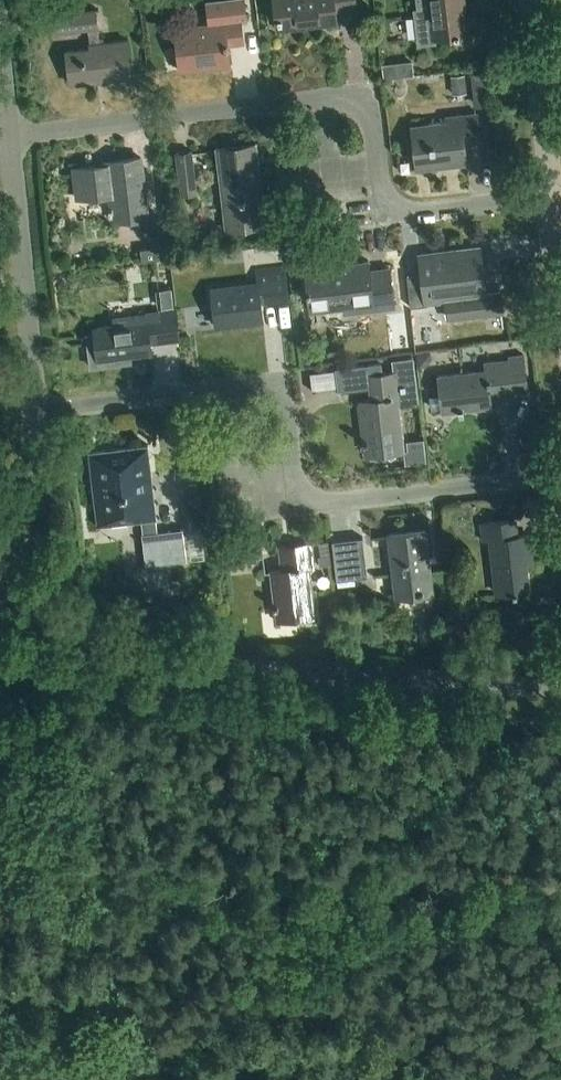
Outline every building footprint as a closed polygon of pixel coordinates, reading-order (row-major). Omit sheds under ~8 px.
[(181,71),(231,65),(229,44),(244,42),(242,21),(248,20),(246,0),(224,0),(208,2),(211,25),(176,29),(181,71)] [(279,29),(337,21),(336,10),(356,7),(355,0),(276,0),(279,29)] [(436,38),(469,34),(465,0),(418,0),(419,9),(415,9),(420,44),(437,42),(436,38)] [(57,33),(64,32),(89,29),(91,48),(67,51),(71,85),(132,77),(127,39),(101,42),(98,9),(55,14),(57,33)] [(453,76),(454,95),(467,93),(466,75),(453,76)] [(447,118),(448,123),(413,127),(418,168),(468,162),(465,141),(481,139),(478,114),(447,118)] [(268,224),(258,144),(216,149),(226,229),(268,224)] [(198,193),(194,150),(176,151),(180,195),(198,193)] [(104,162),(104,166),(74,169),(78,198),(110,195),(113,220),(149,216),(142,158),(104,162)] [(143,261),(173,257),(170,233),(152,235),(154,247),(142,248),(143,261)] [(427,301),(448,299),(450,318),(502,311),(500,293),(486,295),(480,248),(421,255),(427,301)] [(311,312),(346,308),(346,313),(395,307),(390,269),(370,271),(369,261),(306,269),(311,312)] [(286,269),(258,272),(259,284),(212,289),(217,326),(264,320),(262,301),(290,298),(286,269)] [(165,298),(166,310),(175,309),(173,297),(165,298)] [(95,328),(96,335),(88,336),(92,369),(121,365),(120,357),(152,353),(151,343),(180,339),(176,309),(148,313),(148,314),(115,318),(116,326),(95,328)] [(449,346),(447,326),(436,327),(435,312),(418,314),(420,348),(449,346)] [(433,352),(419,354),(420,368),(429,367),(434,360),(433,352)] [(418,402),(413,357),(393,359),(395,373),(384,374),(382,363),(337,368),(340,390),(371,386),(372,400),(362,401),(368,455),(404,450),(399,404),(418,402)] [(492,398),(513,396),(509,359),(486,362),(487,370),(440,376),(442,394),(448,393),(450,410),(493,405),(492,398)] [(425,442),(412,444),(413,449),(409,449),(411,459),(425,457),(425,442)] [(89,452),(98,527),(143,521),(144,533),(143,534),(146,565),(188,560),(184,529),(159,532),(149,445),(89,452)] [(524,554),(531,554),(529,533),(517,534),(515,519),(483,522),(485,539),(492,538),(499,593),(528,589),(524,554)] [(397,595),(432,591),(425,529),(389,533),(397,595)] [(333,540),(338,580),(368,577),(364,537),(333,540)] [(309,566),(314,566),(311,541),(283,545),(286,568),(271,569),(276,619),(314,615),(309,566)] [(330,564),(327,541),(319,543),(321,556),(317,556),(319,566),(330,564)]
